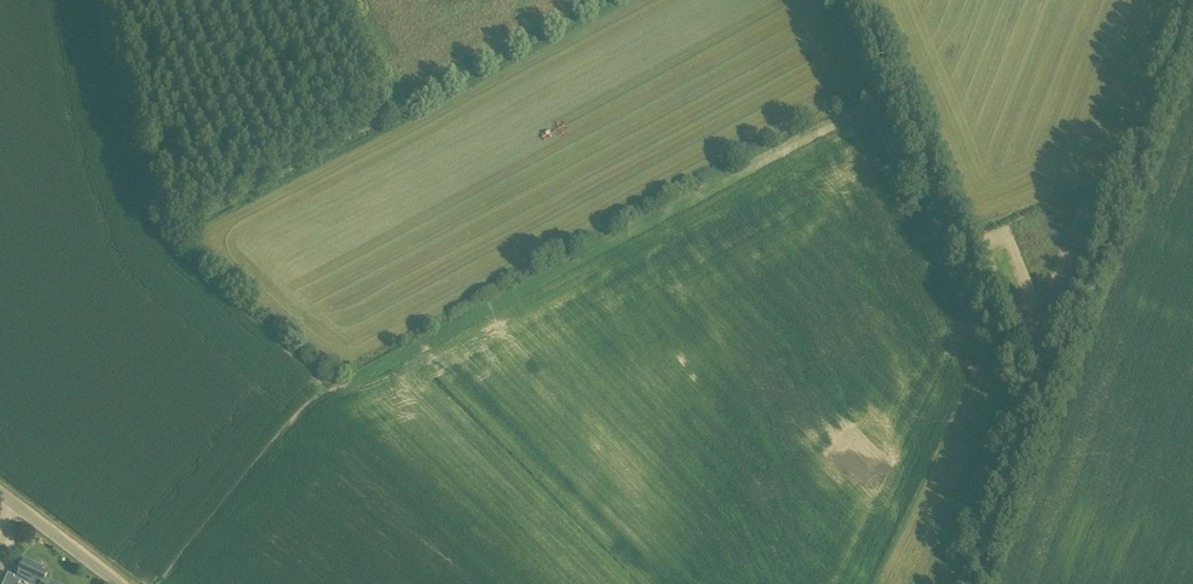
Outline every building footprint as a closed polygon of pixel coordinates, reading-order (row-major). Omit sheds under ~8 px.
[(49,571),(24,560),(16,578),(8,575),(4,583),(20,583),(21,581),(27,583),(57,583),(46,579),(49,571)]
